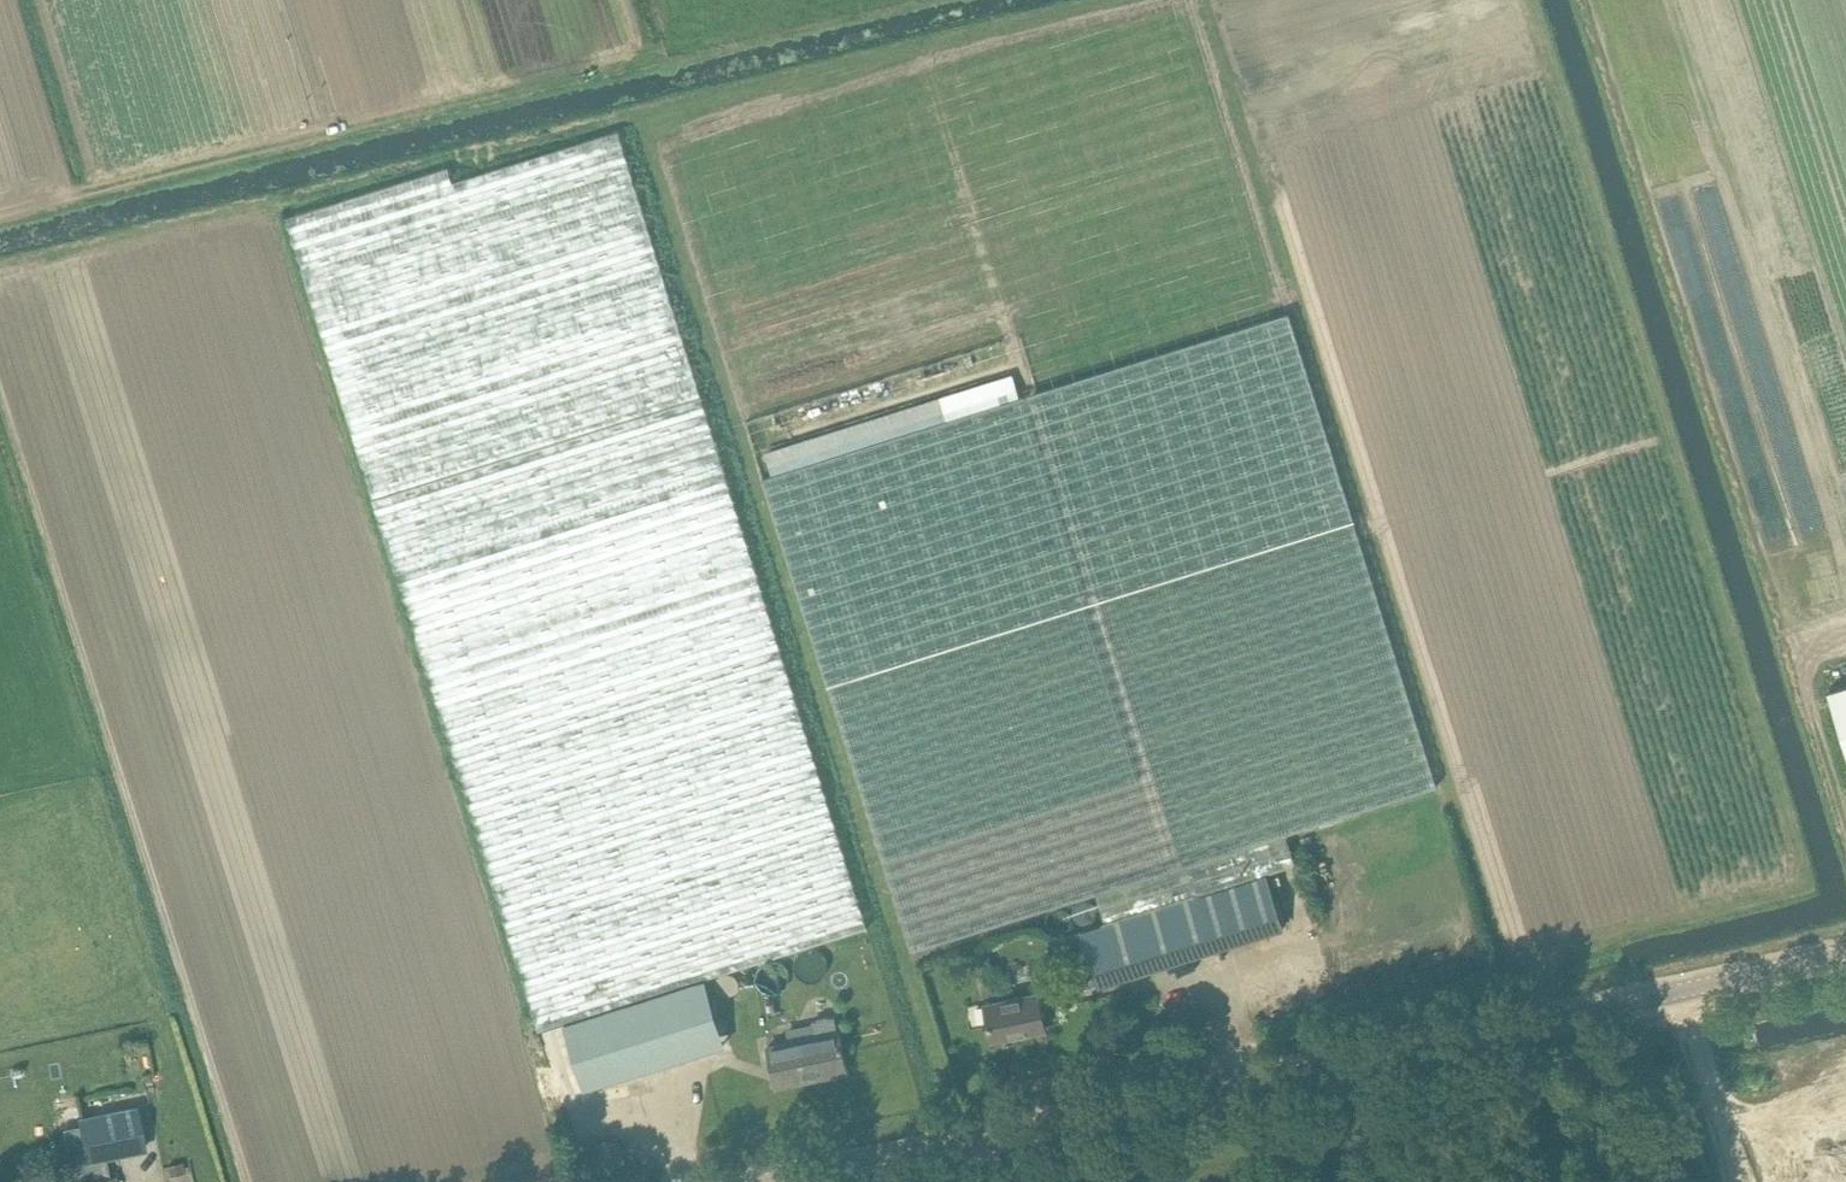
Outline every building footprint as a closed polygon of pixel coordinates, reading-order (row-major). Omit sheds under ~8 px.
[(287,217),(539,1029),(560,1023),(677,986),(703,978),(865,928),(618,130),(453,182),(448,167),(287,217)] [(1437,786),(1353,519),(1288,310),(946,418),(939,397),(765,452),(771,474),(764,476),(828,683),(912,951),(1095,893),(1105,924),(1082,931),(1099,985),(1215,949),(1198,895),(1255,877),(1246,846),(1437,786)] [(1845,751),(1845,686),(1828,691),(1845,751)] [(1284,927),(1267,873),(1255,877),(1198,895),(1215,949),(1284,927)] [(677,986),(560,1023),(579,1086),(697,1050),(677,986)] [(1038,993),(985,1003),(992,1041),(1045,1031),(1038,993)] [(846,1072),(838,1032),(835,1015),(811,1020),(814,1037),(768,1046),(776,1086),(777,1086),(776,1081),(817,1073),(818,1077),(846,1072)] [(90,1159),(142,1149),(135,1112),(79,1123),(85,1152),(64,1156),(69,1181),(115,1181),(114,1177),(94,1181),(90,1159)] [(183,1163),(168,1166),(171,1176),(185,1172),(183,1163)]
